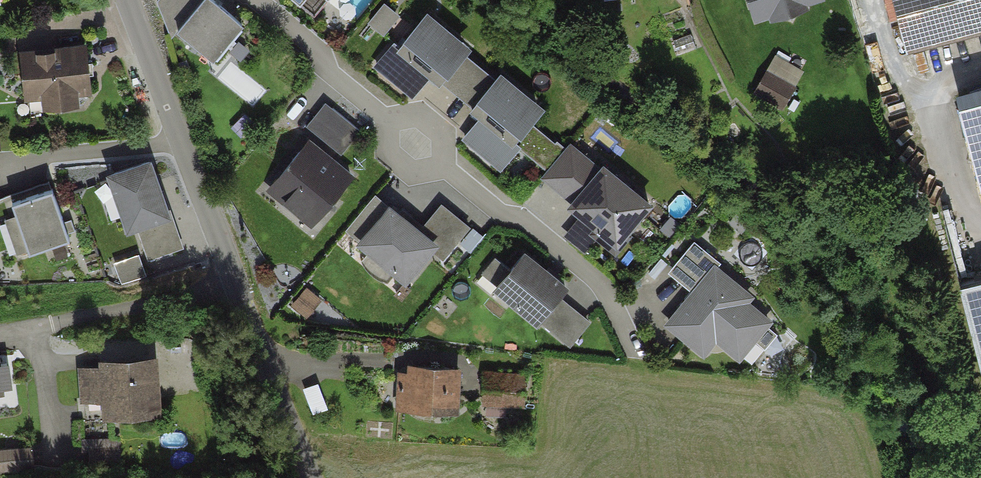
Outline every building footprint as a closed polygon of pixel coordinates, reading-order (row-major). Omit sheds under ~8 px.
[(178,31),(213,60),(243,23),(216,0),(156,0),(171,38),(178,31)] [(819,0),(749,0),(756,21),(819,0)] [(907,51),(980,31),(980,0),(894,0),(907,51)] [(370,18),(378,31),(397,18),(390,6),(370,18)] [(472,46),(428,9),(398,45),(393,41),(373,65),(412,98),(430,76),(439,83),(447,74),(448,75),(472,46)] [(89,92),(85,46),(19,51),(23,98),(42,96),(42,107),(77,104),(76,93),(89,92)] [(805,70),(776,54),(754,92),(783,110),(805,70)] [(544,107),(501,71),(470,109),(479,117),(461,138),(500,170),(521,145),(516,141),(544,107)] [(326,101),(308,125),(346,152),(363,127),(326,101)] [(964,110),(980,175),(980,105),(964,110)] [(266,189),(312,227),(355,175),(309,137),(266,189)] [(630,232),(654,203),(603,161),(601,164),(570,139),(540,176),(570,201),(566,206),(593,228),(588,233),(616,256),(633,235),(630,232)] [(172,216),(152,157),(106,173),(127,231),(172,216)] [(4,219),(16,254),(28,250),(29,252),(69,239),(67,232),(74,229),(71,218),(64,221),(53,189),(12,203),(16,215),(4,219)] [(440,243),(389,201),(355,243),(406,284),(440,243)] [(751,301),(756,295),(719,265),(721,262),(694,239),(667,272),(690,292),(664,323),(704,357),(716,342),(740,361),(774,320),(751,301)] [(561,296),(570,286),(525,249),(492,288),(537,325),(540,322),(570,347),(592,321),(561,296)] [(142,252),(115,259),(122,282),(148,275),(142,252)] [(295,303),(310,314),(322,296),(306,286),(295,303)] [(964,290),(980,356),(980,286),(964,290)] [(162,416),(158,355),(99,359),(99,365),(78,366),(80,403),(101,401),(102,420),(162,416)] [(5,393),(4,388),(12,386),(9,362),(0,363),(0,394),(5,393)] [(459,413),(462,365),(408,362),(407,370),(398,370),(395,409),(459,413)] [(526,372),(484,370),(482,405),(525,406),(526,372)] [(88,436),(88,461),(120,461),(120,436),(88,436)] [(32,447),(0,450),(0,461),(1,473),(35,470),(32,447)]
